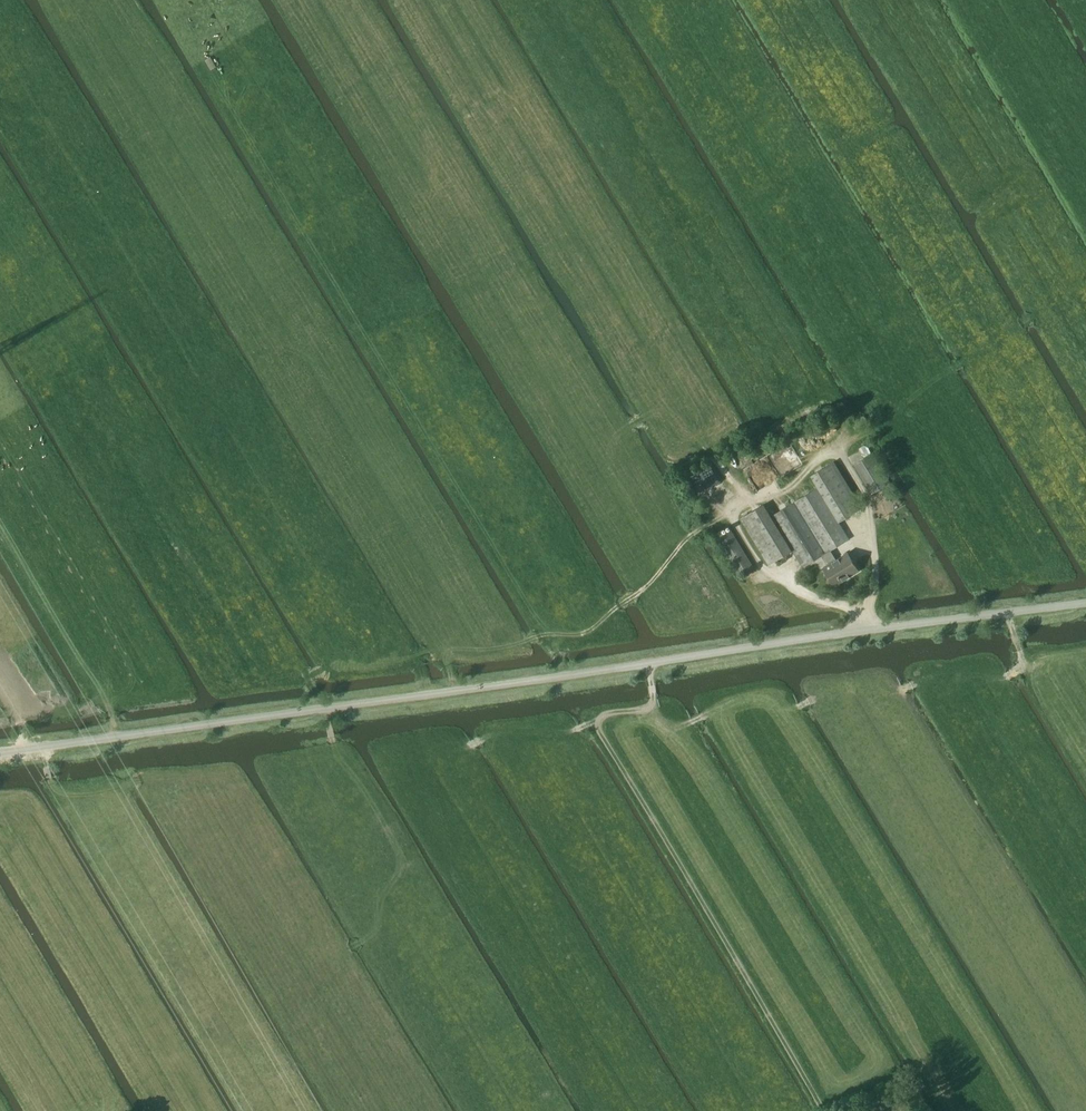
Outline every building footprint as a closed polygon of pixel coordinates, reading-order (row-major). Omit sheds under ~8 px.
[(854,465),(871,493),(888,483),(870,455),(854,465)] [(818,487),(795,501),(825,553),(830,550),(849,538),(838,521),(862,507),(834,461),(811,475),(818,487)] [(821,555),(825,553),(795,501),(771,516),(764,504),(741,518),(769,564),(792,550),(803,567),(821,555)] [(721,530),(714,534),(738,575),(753,566),(730,530),(724,534),(721,530)] [(830,550),(825,553),(842,580),(858,570),(847,552),(836,559),(830,550)] [(825,553),(821,555),(827,565),(823,567),(834,585),(842,581),(825,553)]
